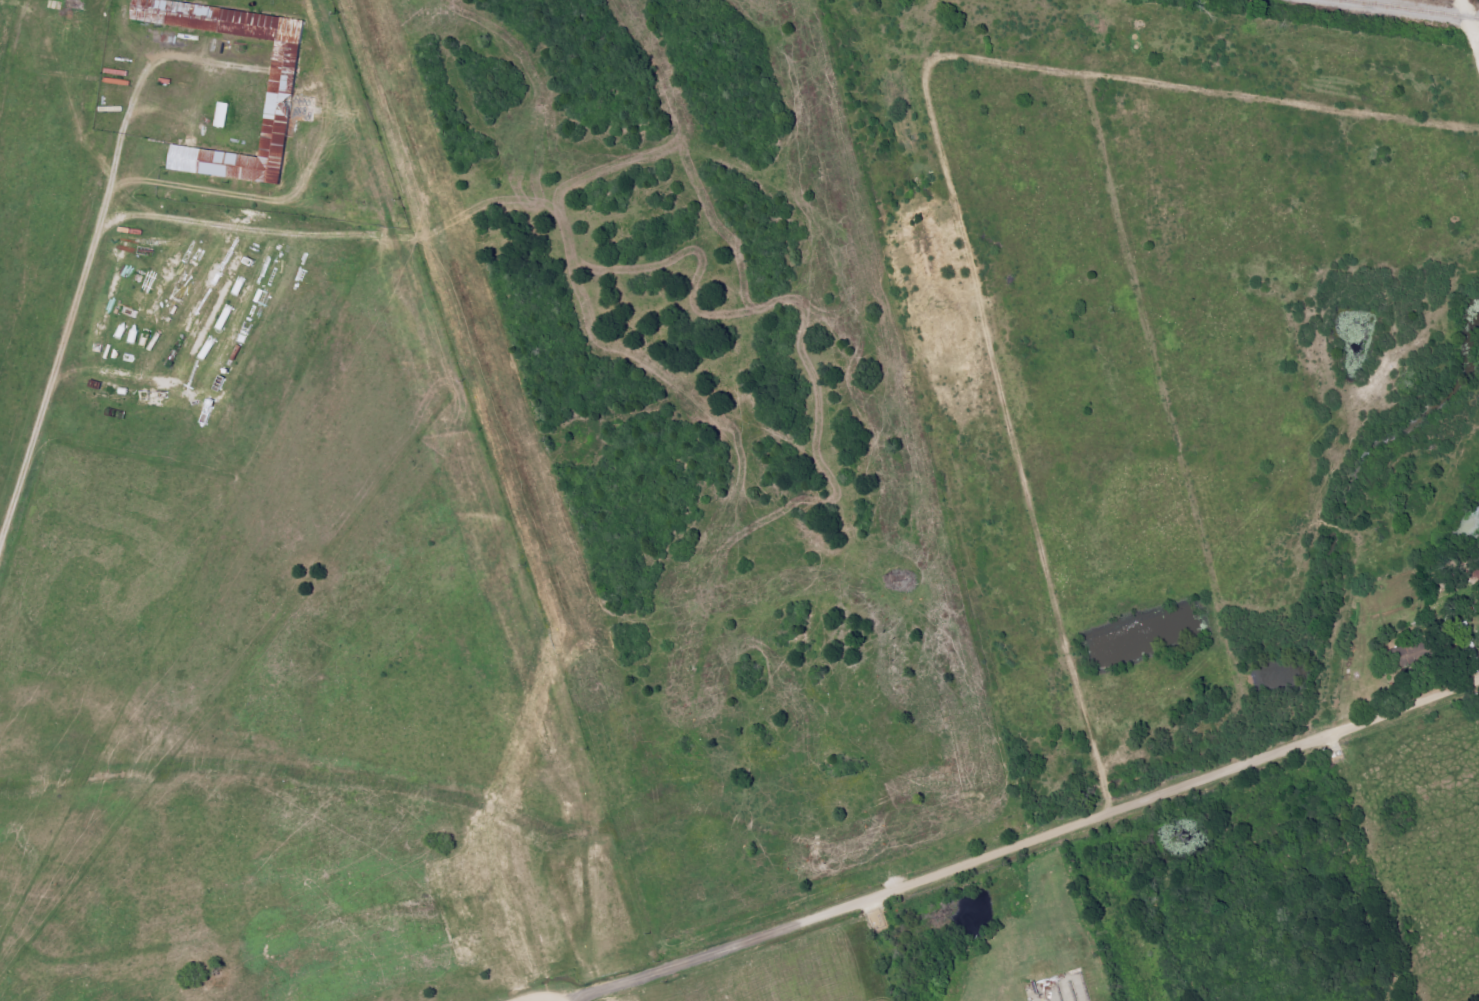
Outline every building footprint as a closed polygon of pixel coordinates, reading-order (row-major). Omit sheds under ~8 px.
[(304,18),(161,0),(135,0),(132,21),(277,39),(261,157),(173,146),(169,170),(282,184),(304,18)] [(227,128),(229,103),(219,102),(216,127),(227,128)]
